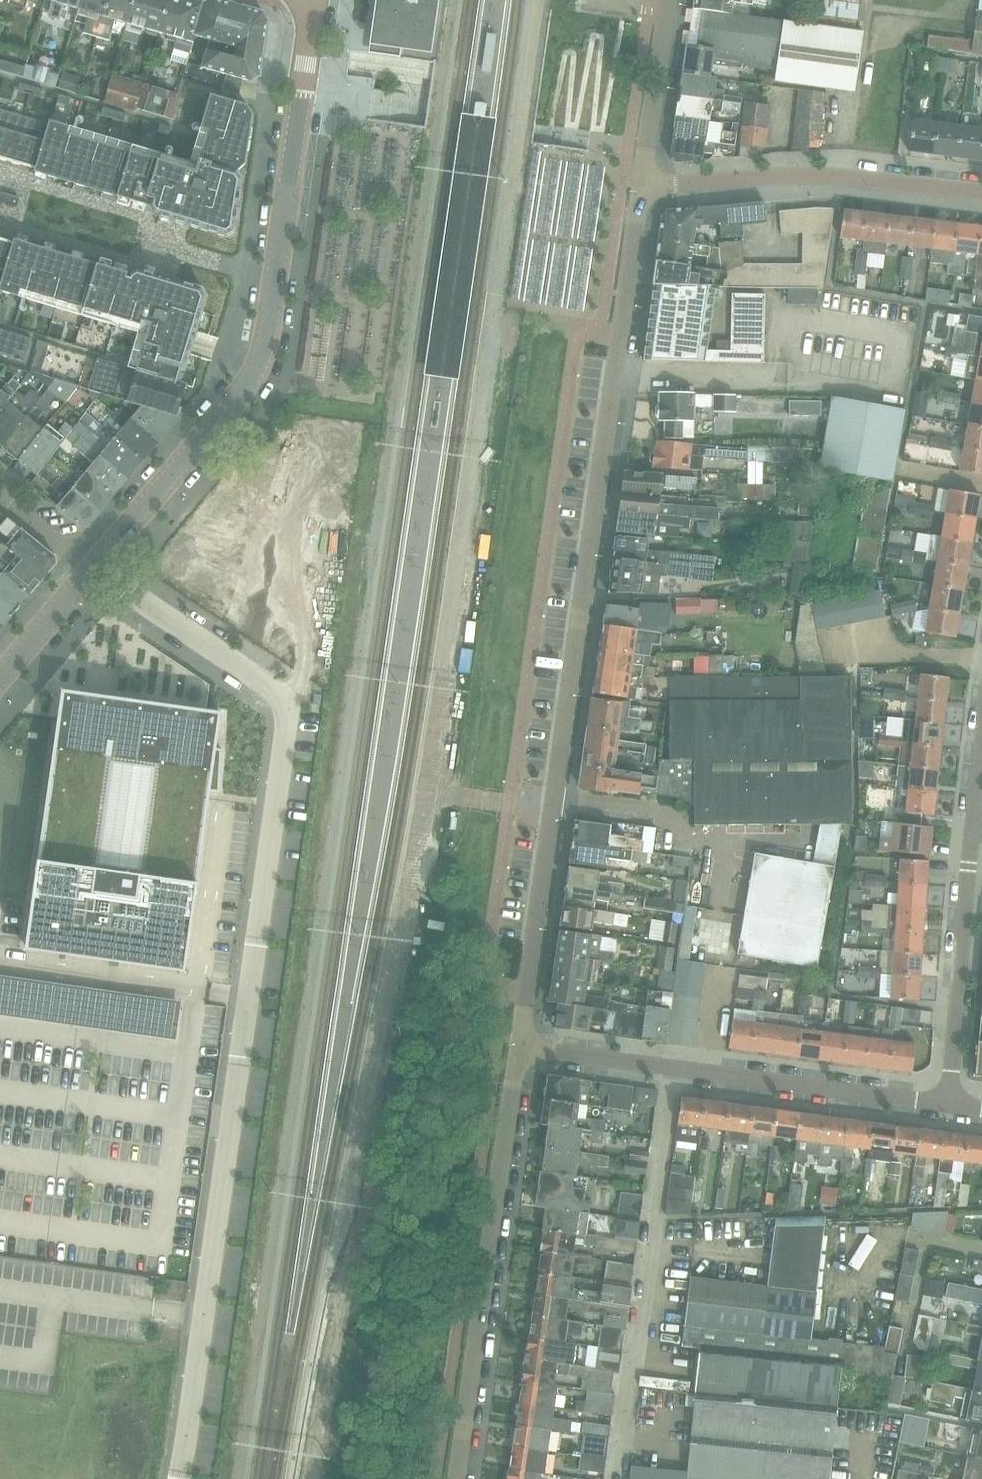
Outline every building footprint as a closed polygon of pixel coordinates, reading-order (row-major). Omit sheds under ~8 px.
[(7,12),(10,3),(10,0),(0,0),(0,10),(7,12)] [(43,8),(51,11),(49,16),(59,19),(63,4),(78,9),(81,0),(46,0),(43,8)] [(78,9),(75,21),(86,24),(84,34),(96,38),(107,0),(81,0),(78,9)] [(96,38),(109,42),(112,31),(125,35),(135,0),(107,0),(96,38)] [(125,35),(140,39),(144,27),(160,33),(170,0),(135,0),(125,35)] [(190,0),(170,0),(160,33),(168,35),(167,37),(176,40),(171,58),(187,63),(193,44),(192,44),(203,4),(190,0)] [(203,4),(192,44),(193,44),(195,35),(210,40),(202,68),(228,75),(224,90),(238,94),(242,79),(251,81),(251,82),(260,77),(268,22),(263,13),(219,0),(210,0),(203,4)] [(402,43),(426,46),(432,0),(385,0),(380,40),(402,43)] [(692,9),(702,10),(732,15),(734,3),(753,5),(754,0),(693,0),(692,9)] [(808,24),(855,31),(859,0),(810,0),(808,24)] [(981,54),(981,0),(979,0),(972,53),(981,54)] [(732,15),(702,10),(692,9),(687,45),(778,58),(783,22),(732,15)] [(783,21),(783,22),(778,58),(776,67),(774,81),(854,92),(863,32),(783,21)] [(687,45),(683,74),(710,78),(712,62),(742,67),(742,62),(776,67),(778,58),(687,45)] [(933,71),(943,72),(945,58),(935,56),(933,71)] [(955,59),(945,58),(943,72),(953,73),(955,59)] [(0,60),(0,69),(23,76),(26,66),(0,60)] [(50,69),(37,65),(36,68),(26,66),(23,76),(56,87),(60,75),(49,72),(50,69)] [(113,74),(105,101),(133,110),(133,109),(136,110),(144,83),(113,74)] [(710,78),(683,74),(679,96),(741,104),(742,104),(742,98),(723,96),(724,91),(714,90),(715,78),(710,78)] [(18,90),(30,94),(32,86),(20,83),(18,90)] [(178,94),(144,83),(136,110),(170,120),(178,94)] [(32,86),(30,94),(41,97),(43,89),(32,86)] [(825,93),(798,90),(792,153),(819,150),(825,93)] [(59,94),(57,102),(69,105),(71,98),(59,94)] [(741,104),(679,96),(676,117),(709,121),(710,112),(722,114),(722,113),(739,115),(741,104)] [(8,301),(17,304),(26,307),(35,310),(44,312),(54,315),(63,318),(72,320),(90,326),(99,329),(109,331),(188,355),(189,354),(190,355),(190,354),(193,345),(195,337),(194,337),(196,331),(198,323),(200,315),(203,307),(205,299),(207,295),(206,295),(208,291),(210,282),(213,272),(216,263),(219,254),(222,244),(224,236),(224,235),(227,226),(230,216),(233,207),(235,199),(238,191),(240,183),(243,174),(223,168),(212,165),(200,161),(189,158),(181,156),(172,153),(163,150),(154,147),(145,145),(135,142),(126,139),(117,136),(108,134),(98,131),(90,128),(80,125),(71,122),(62,120),(53,117),(43,114),(34,112),(25,109),(16,106),(7,103),(0,101),(0,299),(8,301)] [(770,105),(745,102),(738,157),(761,155),(762,147),(764,148),(770,105)] [(101,115),(113,118),(115,110),(103,107),(101,115)] [(115,110),(113,118),(124,121),(126,114),(115,110)] [(722,122),(709,121),(676,117),(673,139),(728,145),(734,146),(738,124),(732,123),(731,133),(720,131),(722,122)] [(936,123),(912,120),(908,152),(932,155),(936,123)] [(960,126),(936,123),(932,155),(956,157),(960,126)] [(160,124),(158,131),(169,135),(171,127),(160,124)] [(960,126),(956,157),(981,161),(981,149),(981,129),(960,126)] [(728,145),(673,139),(670,159),(673,162),(703,160),(703,152),(714,154),(714,149),(728,151),(728,145)] [(766,225),(764,202),(668,211),(662,216),(659,240),(693,245),(696,226),(720,224),(721,238),(744,237),(743,226),(766,225)] [(818,232),(816,208),(804,209),(806,233),(818,232)] [(816,208),(818,232),(831,230),(833,210),(817,209),(816,208)] [(806,233),(804,209),(791,210),(794,234),(802,233),(806,233)] [(794,234),(791,210),(779,212),(781,235),(794,234)] [(843,210),(841,230),(840,238),(863,240),(866,213),(843,210)] [(889,216),(866,213),(863,240),(861,252),(867,253),(884,255),(885,243),(889,216)] [(912,218),(889,216),(885,243),(908,246),(912,218)] [(935,221),(912,218),(908,246),(931,249),(935,221)] [(935,221),(931,249),(930,263),(947,265),(948,263),(954,264),(958,224),(935,221)] [(981,227),(958,224),(954,264),(948,263),(947,265),(946,274),(963,277),(966,253),(977,254),(981,227)] [(806,233),(802,233),(802,243),(829,244),(831,230),(818,232),(806,233)] [(659,240),(656,261),(690,266),(692,255),(707,257),(706,268),(714,270),(720,271),(719,255),(718,250),(693,245),(659,240)] [(743,252),(742,241),(717,244),(718,250),(719,255),(743,252)] [(829,244),(802,243),(802,254),(827,255),(829,244)] [(744,264),(743,252),(719,255),(720,271),(727,272),(728,267),(744,265),(744,264)] [(856,263),(866,264),(867,253),(861,252),(857,252),(856,263)] [(802,265),(802,290),(822,290),(827,255),(802,254),(802,265)] [(902,257),(901,268),(912,270),(913,259),(902,257)] [(656,261),(652,285),(654,285),(713,287),(714,270),(706,268),(690,266),(656,261)] [(856,263),(854,274),(865,275),(866,264),(856,263)] [(727,272),(727,287),(755,288),(755,265),(744,264),(744,265),(728,267),(727,272)] [(767,265),(755,265),(755,288),(767,289),(767,265)] [(779,265),(767,265),(767,289),(779,289),(779,265)] [(791,265),(779,265),(779,289),(791,289),(791,265)] [(802,265),(791,265),(791,289),(802,290),(802,265)] [(848,284),(851,267),(837,265),(834,282),(848,284)] [(912,270),(901,268),(899,279),(910,281),(912,270)] [(714,270),(713,287),(715,287),(727,287),(727,272),(720,271),(714,270)] [(763,363),(765,294),(732,294),(730,351),(706,350),(715,287),(713,287),(654,285),(646,344),(644,357),(643,360),(647,361),(670,361),(763,363)] [(927,288),(925,300),(948,303),(950,291),(927,288)] [(973,296),(959,294),(958,305),(971,307),(973,296)] [(981,335),(981,318),(968,315),(965,332),(981,335)] [(5,343),(8,331),(1,329),(0,331),(0,341),(5,343)] [(5,343),(13,345),(16,334),(8,331),(5,343)] [(13,345),(20,347),(24,336),(16,334),(13,345)] [(20,347),(28,350),(31,338),(24,336),(20,347)] [(49,344),(38,340),(36,348),(47,351),(49,344)] [(1,354),(9,356),(13,345),(5,343),(1,354)] [(9,356),(17,359),(20,347),(13,345),(9,356)] [(20,347),(17,359),(24,361),(28,350),(20,347)] [(944,357),(955,359),(957,349),(946,347),(944,357)] [(968,351),(957,349),(955,359),(966,361),(967,356),(968,351)] [(979,358),(967,356),(966,361),(963,378),(975,380),(981,382),(981,359),(979,358)] [(186,385),(181,383),(136,370),(128,367),(97,358),(88,388),(88,389),(92,391),(102,394),(125,401),(176,416),(186,385)] [(15,378),(9,385),(8,384),(0,393),(0,410),(7,402),(22,383),(15,378)] [(79,386),(56,379),(48,389),(57,396),(66,403),(79,386)] [(975,380),(971,403),(981,405),(981,382),(975,380)] [(48,389),(40,399),(19,425),(2,446),(9,452),(10,456),(13,459),(16,459),(19,461),(45,429),(37,423),(44,413),(43,412),(57,396),(48,389)] [(32,391),(16,410),(7,402),(0,410),(0,445),(2,446),(19,425),(40,399),(32,391)] [(95,402),(102,394),(92,391),(89,394),(92,400),(95,402)] [(936,402),(947,404),(949,394),(938,392),(936,402)] [(735,395),(660,394),(660,396),(661,396),(661,403),(659,403),(659,405),(655,407),(656,415),(659,418),(659,420),(665,420),(665,437),(693,438),(694,407),(714,407),(714,411),(735,412),(735,395)] [(959,396),(949,394),(947,404),(958,406),(959,396)] [(829,398),(819,469),(873,478),(892,482),(893,479),(896,461),(902,425),(905,410),(904,410),(903,410),(829,398)] [(176,416),(125,401),(124,403),(136,413),(131,419),(138,425),(159,442),(179,418),(176,416)] [(789,401),(789,416),(821,417),(821,402),(789,401)] [(971,403),(967,426),(981,429),(981,405),(971,403)] [(110,417),(120,425),(124,429),(117,437),(144,460),(159,442),(138,425),(131,419),(118,408),(110,417)] [(109,446),(80,421),(73,428),(73,429),(129,477),(144,460),(117,437),(109,446)] [(73,428),(67,422),(54,437),(45,429),(19,461),(37,475),(45,465),(49,459),(51,456),(65,437),(73,429),(73,428)] [(967,426),(963,449),(981,452),(981,429),(967,426)] [(129,477),(73,429),(65,437),(74,445),(73,446),(94,464),(88,472),(115,495),(129,477)] [(928,448),(939,450),(941,439),(930,437),(928,448)] [(951,441),(941,439),(939,450),(949,451),(951,441)] [(652,454),(651,461),(653,463),(653,466),(689,471),(689,469),(701,471),(702,458),(717,459),(717,457),(728,458),(728,460),(748,461),(748,450),(704,446),(657,442),(656,450),(655,450),(655,453),(652,454)] [(748,444),(748,450),(748,461),(747,500),(763,500),(764,462),(785,462),(785,444),(748,444)] [(963,449),(959,471),(981,475),(981,452),(963,449)] [(80,481),(51,456),(49,459),(45,465),(100,512),(115,495),(88,472),(80,481)] [(100,512),(45,465),(37,475),(51,485),(65,497),(57,507),(81,526),(88,526),(100,512)] [(696,479),(625,471),(623,490),(659,496),(661,487),(694,491),(696,479)] [(889,492),(866,487),(850,569),(873,573),(889,492)] [(938,488),(935,508),(934,513),(945,515),(975,520),(979,495),(938,488)] [(659,496),(623,490),(620,510),(690,517),(690,519),(718,521),(719,509),(686,505),(658,503),(659,496)] [(909,515),(921,517),(923,506),(915,504),(916,498),(897,495),(896,506),(911,508),(909,515)] [(935,508),(923,506),(921,517),(933,519),(934,513),(935,508)] [(690,517),(620,510),(617,531),(678,538),(678,537),(676,537),(677,529),(689,530),(690,519),(690,517)] [(975,520),(945,515),(941,539),(971,544),(975,520)] [(8,519),(0,529),(0,532),(1,532),(0,533),(0,542),(2,543),(45,578),(56,564),(56,556),(8,519)] [(813,522),(781,521),(779,540),(810,543),(813,522)] [(649,539),(617,535),(613,557),(690,568),(692,555),(647,550),(649,539)] [(930,537),(927,555),(926,560),(937,562),(967,567),(971,544),(941,539),(930,537)] [(2,543),(0,546),(0,571),(30,595),(45,578),(2,543)] [(901,561),(913,563),(915,553),(903,551),(901,561)] [(927,555),(915,553),(913,563),(925,565),(926,560),(927,555)] [(690,568),(613,557),(608,593),(640,593),(658,595),(660,576),(688,580),(690,568)] [(967,567),(937,562),(933,585),(963,591),(967,567)] [(0,571),(0,598),(16,611),(30,595),(0,571)] [(963,591),(933,585),(929,608),(959,614),(963,591)] [(880,590),(868,593),(874,620),(885,618),(880,590)] [(874,620),(868,593),(857,595),(862,622),(874,620)] [(862,622),(857,595),(846,597),(851,624),(862,622)] [(851,624),(846,597),(834,599),(839,626),(851,624)] [(0,598),(0,625),(3,627),(16,611),(0,598)] [(839,626),(834,599),(823,601),(828,628),(839,626)] [(676,616),(702,615),(701,600),(675,601),(676,616)] [(828,628),(823,601),(812,603),(817,630),(828,628)] [(914,601),(902,603),(904,614),(916,611),(914,601)] [(606,605),(603,625),(636,630),(661,633),(662,629),(667,629),(669,630),(671,604),(639,602),(639,609),(626,607),(606,605)] [(820,649),(818,637),(817,630),(812,603),(800,605),(794,641),(797,654),(820,649)] [(904,614),(902,603),(890,606),(892,616),(904,614)] [(959,614),(929,608),(925,632),(955,638),(959,614)] [(603,625),(600,650),(632,654),(633,653),(634,641),(660,644),(661,633),(636,630),(603,625)] [(822,662),(820,649),(797,654),(799,666),(822,662)] [(600,650),(597,671),(655,679),(656,672),(657,668),(642,666),(644,655),(633,653),(632,654),(600,650)] [(723,656),(709,656),(709,677),(722,677),(722,679),(723,679),(723,656)] [(825,677),(822,662),(799,666),(801,676),(825,677)] [(597,671),(594,693),(614,696),(630,699),(634,697),(635,689),(640,690),(641,683),(654,685),(671,687),(671,678),(655,679),(597,671)] [(920,674),(918,698),(945,701),(948,677),(920,674)] [(709,677),(671,678),(671,687),(670,760),(670,761),(684,761),(683,798),(694,800),(694,825),(696,825),(800,825),(820,825),(842,825),(852,825),(851,697),(851,677),(825,677),(801,676),(723,679),(722,679),(722,677),(709,677)] [(885,689),(884,699),(894,701),(896,690),(885,689)] [(907,692),(896,690),(894,701),(905,702),(907,692)] [(59,718),(27,947),(185,970),(211,791),(218,789),(222,748),(216,748),(221,712),(112,696),(112,699),(66,696),(62,719),(59,718)] [(945,701),(918,698),(915,720),(943,723),(945,701)] [(593,700),(589,726),(619,731),(653,736),(655,722),(626,718),(628,705),(612,703),(593,700)] [(915,720),(904,719),(902,737),(902,742),(913,743),(913,742),(940,745),(943,723),(915,720)] [(589,726),(586,746),(655,756),(656,747),(645,745),(617,741),(619,731),(589,726)] [(891,735),(880,734),(878,746),(889,747),(891,735)] [(902,737),(891,735),(889,747),(901,748),(902,742),(902,737)] [(913,742),(913,743),(910,765),(938,768),(940,745),(913,742)] [(586,746),(583,766),(613,770),(615,759),(642,763),(653,765),(655,756),(586,746)] [(583,766),(580,787),(611,792),(611,789),(637,792),(683,798),(684,761),(670,761),(670,760),(660,759),(657,777),(613,770),(583,766)] [(874,762),(858,761),(856,777),(872,778),(874,762)] [(910,766),(898,765),(896,788),(900,788),(900,787),(935,791),(938,768),(910,765),(910,766)] [(900,787),(900,788),(896,823),(920,826),(921,814),(933,815),(935,791),(900,787)] [(610,826),(576,821),(573,842),(644,853),(645,841),(609,835),(610,826)] [(932,827),(920,826),(896,823),(893,823),(892,839),(880,838),(879,850),(916,854),(928,855),(930,844),(932,827)] [(842,825),(820,825),(813,863),(755,853),(751,872),(737,954),(817,968),(842,825)] [(867,838),(856,838),(854,851),(867,851),(867,838)] [(648,853),(644,853),(573,842),(570,863),(589,866),(605,868),(606,859),(638,863),(638,862),(646,863),(648,853)] [(900,859),(899,882),(926,884),(928,861),(900,859)] [(599,871),(569,867),(566,886),(623,895),(625,885),(598,881),(599,871)] [(876,876),(865,875),(864,885),(875,886),(876,876)] [(887,876),(876,876),(875,886),(886,887),(887,876)] [(926,884),(899,882),(897,905),(925,907),(926,884)] [(623,895),(566,886),(563,907),(593,911),(595,900),(622,904),(623,895)] [(863,890),(849,889),(848,902),(862,903),(863,890)] [(685,905),(645,898),(644,908),(684,914),(685,905)] [(925,907),(897,905),(889,905),(887,928),(895,928),(923,930),(925,907)] [(611,913),(593,911),(563,907),(560,926),(591,931),(592,922),(613,925),(615,914),(611,913)] [(873,921),(862,921),(861,931),(872,932),(873,921)] [(884,922),(873,921),(872,932),(883,933),(884,922)] [(678,924),(666,922),(663,942),(675,943),(678,924)] [(923,930),(895,928),(894,951),(922,953),(923,930)] [(602,936),(559,930),(556,954),(600,961),(613,963),(614,952),(600,950),(602,936)] [(657,970),(659,971),(672,972),(675,949),(660,946),(657,970)] [(922,953),(894,951),(882,950),(881,968),(880,973),(892,974),(920,975),(922,953)] [(600,961),(556,954),(553,978),(587,982),(597,984),(600,961)] [(705,964),(676,960),(674,972),(704,976),(705,964)] [(870,967),(859,966),(858,977),(869,978),(870,967)] [(881,968),(870,967),(869,978),(880,979),(880,973),(881,968)] [(657,991),(671,994),(673,984),(674,972),(672,972),(659,971),(657,991)] [(674,972),(673,984),(702,988),(704,976),(674,972)] [(766,978),(761,977),(741,974),(739,988),(739,989),(753,991),(752,1000),(763,1001),(766,978)] [(769,974),(768,980),(785,983),(786,977),(769,974)] [(920,975),(892,974),(891,998),(918,1000),(920,975)] [(0,975),(0,1015),(176,1040),(182,1000),(0,975)] [(587,982),(553,978),(549,1002),(557,1003),(584,1007),(608,1010),(620,1012),(633,1014),(643,1015),(644,1007),(609,1002),(609,998),(585,995),(587,982)] [(702,988),(673,984),(671,994),(701,998),(702,988)] [(763,1001),(752,1000),(753,991),(739,989),(739,988),(737,988),(736,999),(752,1001),(750,1011),(761,1012),(763,1001)] [(647,990),(644,1007),(643,1015),(640,1040),(664,1043),(668,1016),(669,1007),(671,994),(657,991),(647,990)] [(701,998),(671,994),(669,1007),(699,1011),(701,998)] [(811,996),(800,994),(798,1005),(810,1007),(811,996)] [(856,1002),(844,1000),(843,1011),(854,1013),(856,1002)] [(584,1007),(557,1003),(554,1028),(588,1032),(589,1021),(606,1023),(608,1010),(584,1007)] [(810,1007),(798,1005),(797,1016),(808,1018),(810,1007)] [(900,1018),(900,1021),(919,1023),(921,1010),(890,1006),(889,1017),(900,1018)] [(699,1011),(669,1007),(668,1016),(683,1018),(697,1020),(699,1011)] [(854,1013),(843,1011),(842,1022),(853,1023),(854,1013)] [(643,1015),(633,1014),(620,1012),(617,1036),(640,1040),(643,1015)] [(756,1012),(755,1022),(751,1050),(774,1054),(779,1016),(756,1012)] [(683,1018),(668,1016),(664,1043),(680,1045),(683,1018)] [(802,1019),(779,1016),(774,1054),(797,1057),(801,1028),(802,1020),(802,1019)] [(900,1018),(889,1017),(887,1028),(885,1027),(883,1040),(869,1038),(865,1066),(888,1069),(891,1041),(893,1028),(899,1029),(900,1021),(900,1018)] [(697,1020),(683,1018),(680,1045),(694,1047),(697,1020)] [(755,1022),(732,1019),(728,1047),(751,1050),(755,1022)] [(825,1023),(802,1020),(801,1028),(797,1057),(820,1060),(824,1031),(825,1023)] [(870,1029),(847,1026),(846,1034),(843,1063),(865,1066),(869,1038),(870,1029)] [(846,1034),(824,1031),(820,1060),(843,1063),(846,1034)] [(916,1044),(891,1041),(888,1069),(912,1072),(916,1044)] [(591,1080),(547,1074),(543,1099),(579,1104),(587,1105),(591,1080)] [(598,1094),(609,1095),(611,1083),(600,1082),(598,1094)] [(611,1083),(609,1095),(607,1107),(619,1109),(622,1085),(611,1083)] [(634,1087),(622,1085),(619,1109),(631,1111),(634,1087)] [(655,1106),(658,1091),(636,1088),(634,1103),(655,1106)] [(705,1101),(681,1097),(675,1140),(699,1143),(700,1136),(702,1125),(705,1101)] [(579,1104),(543,1099),(540,1124),(548,1125),(605,1131),(606,1121),(586,1118),(587,1105),(579,1104)] [(729,1104),(705,1101),(702,1125),(726,1128),(729,1104)] [(753,1107),(729,1104),(726,1128),(725,1140),(748,1143),(753,1107)] [(777,1110),(753,1107),(748,1143),(746,1156),(756,1157),(758,1145),(771,1146),(772,1147),(774,1135),(777,1110)] [(801,1113),(777,1110),(774,1135),(797,1138),(801,1113)] [(825,1117),(801,1113),(797,1138),(794,1162),(807,1163),(808,1154),(820,1155),(825,1117)] [(849,1120),(825,1117),(820,1155),(819,1165),(831,1167),(832,1158),(842,1160),(843,1160),(844,1157),(845,1145),(849,1120)] [(873,1123),(849,1120),(845,1145),(868,1148),(869,1148),(873,1123)] [(897,1126),(873,1123),(869,1148),(868,1148),(866,1172),(875,1173),(876,1164),(876,1160),(891,1162),(893,1151),(897,1126)] [(605,1131),(548,1125),(545,1146),(580,1151),(582,1135),(590,1136),(589,1142),(603,1144),(605,1131)] [(921,1129),(897,1126),(893,1151),(917,1155),(921,1129)] [(944,1133),(921,1129),(917,1155),(912,1184),(923,1187),(928,1156),(941,1158),(944,1133)] [(969,1136),(944,1133),(941,1158),(939,1174),(936,1191),(936,1194),(934,1196),(934,1207),(942,1207),(942,1199),(944,1189),(948,1190),(949,1176),(953,1176),(955,1160),(965,1162),(969,1136)] [(710,1138),(700,1136),(699,1143),(698,1150),(708,1151),(710,1138)] [(969,1136),(965,1162),(964,1167),(973,1168),(974,1163),(981,1164),(981,1138),(969,1136)] [(580,1151),(545,1146),(541,1171),(576,1176),(578,1163),(608,1168),(609,1156),(580,1152),(580,1151)] [(772,1147),(770,1158),(780,1160),(781,1148),(772,1147)] [(649,1153),(629,1150),(628,1158),(648,1161),(649,1153)] [(842,1160),(841,1173),(851,1175),(853,1158),(844,1157),(843,1160),(842,1160)] [(648,1161),(628,1158),(626,1171),(646,1174),(648,1161)] [(891,1162),(890,1174),(899,1176),(901,1163),(891,1162)] [(576,1176),(541,1171),(536,1205),(589,1213),(590,1214),(592,1202),(584,1201),(586,1189),(587,1178),(576,1177),(576,1176)] [(695,1176),(671,1173),(669,1185),(693,1188),(695,1176)] [(962,1180),(959,1206),(967,1206),(970,1187),(971,1181),(962,1180)] [(803,1185),(792,1184),(787,1212),(800,1211),(803,1185)] [(693,1188),(669,1185),(668,1197),(691,1201),(693,1188)] [(726,1189),(718,1188),(715,1208),(723,1209),(726,1189)] [(623,1193),(620,1192),(617,1217),(640,1219),(643,1195),(623,1193)] [(691,1201),(668,1197),(665,1215),(689,1214),(691,1201)] [(589,1213),(536,1205),(536,1207),(546,1208),(543,1229),(586,1235),(589,1213)] [(948,1212),(913,1213),(911,1227),(943,1234),(944,1231),(948,1213),(948,1212)] [(958,1216),(948,1213),(944,1231),(954,1233),(958,1216)] [(824,1235),(826,1216),(775,1219),(767,1286),(816,1292),(821,1250),(824,1235)] [(640,1219),(617,1217),(614,1239),(637,1242),(640,1219)] [(614,1239),(586,1235),(543,1229),(540,1251),(542,1251),(566,1254),(573,1255),(575,1243),(596,1246),(596,1248),(635,1253),(637,1242),(614,1239)] [(919,1251),(906,1248),(901,1272),(914,1275),(919,1251)] [(566,1254),(542,1251),(539,1272),(575,1277),(576,1266),(590,1268),(591,1258),(573,1255),(566,1254)] [(974,1259),(972,1269),(981,1271),(981,1261),(974,1259)] [(634,1265),(607,1262),(604,1282),(631,1286),(634,1265)] [(575,1277),(539,1272),(536,1293),(628,1307),(631,1286),(604,1282),(603,1293),(573,1288),(575,1277)] [(914,1275),(901,1272),(895,1299),(909,1302),(914,1275)] [(810,1341),(810,1339),(816,1292),(767,1286),(690,1277),(684,1325),(810,1341)] [(948,1283),(945,1298),(981,1305),(981,1289),(948,1283)] [(628,1307),(536,1293),(532,1315),(568,1320),(570,1309),(605,1314),(603,1325),(625,1328),(628,1307)] [(568,1320),(532,1315),(529,1336),(565,1342),(566,1335),(582,1338),(584,1322),(568,1320)] [(625,1328),(603,1325),(597,1324),(597,1330),(601,1331),(599,1347),(622,1350),(625,1328)] [(967,1324),(965,1333),(981,1337),(981,1327),(967,1324)] [(810,1341),(684,1325),(682,1346),(700,1348),(699,1355),(840,1372),(892,1378),(892,1379),(893,1375),(897,1354),(883,1353),(884,1347),(810,1339),(810,1341)] [(902,1329),(890,1326),(884,1347),(883,1353),(897,1354),(902,1329)] [(528,1336),(525,1358),(573,1366),(573,1365),(576,1343),(565,1342),(529,1336),(528,1336)] [(622,1350),(599,1347),(596,1369),(614,1372),(619,1373),(622,1350)] [(840,1372),(699,1355),(695,1392),(837,1408),(840,1372)] [(905,1377),(912,1378),(921,1379),(923,1357),(907,1355),(905,1377)] [(972,1390),(981,1392),(981,1362),(978,1361),(951,1355),(949,1365),(976,1371),(972,1390)] [(573,1366),(525,1358),(521,1380),(523,1381),(555,1385),(555,1384),(557,1373),(583,1377),(581,1389),(588,1390),(611,1394),(611,1393),(614,1372),(596,1369),(573,1365),(573,1366)] [(892,1378),(887,1403),(900,1406),(906,1377),(893,1375),(892,1379),(892,1378)] [(555,1385),(523,1381),(520,1402),(555,1408),(559,1385),(555,1384),(555,1385)] [(963,1405),(960,1418),(981,1422),(981,1392),(972,1390),(933,1382),(929,1401),(952,1406),(954,1396),(964,1398),(963,1405)] [(611,1394),(588,1390),(585,1412),(612,1416),(615,1394),(611,1393),(611,1394)] [(695,1392),(687,1472),(687,1477),(702,1478),(829,1478),(830,1475),(837,1408),(695,1392)] [(555,1408),(520,1402),(516,1425),(541,1428),(569,1432),(570,1420),(554,1417),(555,1408)] [(910,1435),(914,1418),(904,1416),(899,1442),(925,1447),(927,1438),(910,1435)] [(611,1426),(583,1422),(581,1433),(584,1433),(584,1434),(609,1438),(611,1426)] [(541,1428),(516,1425),(513,1447),(549,1452),(552,1434),(541,1432),(541,1428)] [(966,1455),(981,1458),(981,1431),(971,1428),(966,1455)] [(609,1438),(584,1434),(581,1456),(606,1460),(609,1438)] [(549,1452),(513,1447),(510,1468),(534,1472),(535,1468),(546,1470),(549,1452)] [(966,1455),(962,1478),(981,1478),(981,1458),(966,1455)] [(606,1460),(581,1456),(579,1470),(604,1474),(606,1460)] [(905,1461),(903,1470),(922,1474),(921,1474),(932,1476),(934,1467),(905,1461)] [(687,1472),(632,1467),(630,1478),(702,1478),(687,1477),(687,1472)] [(507,1478),(540,1478),(541,1474),(534,1472),(510,1468),(508,1468),(507,1478)] [(898,1476),(897,1478),(920,1478),(921,1474),(922,1474),(903,1470),(899,1469),(898,1476)]
